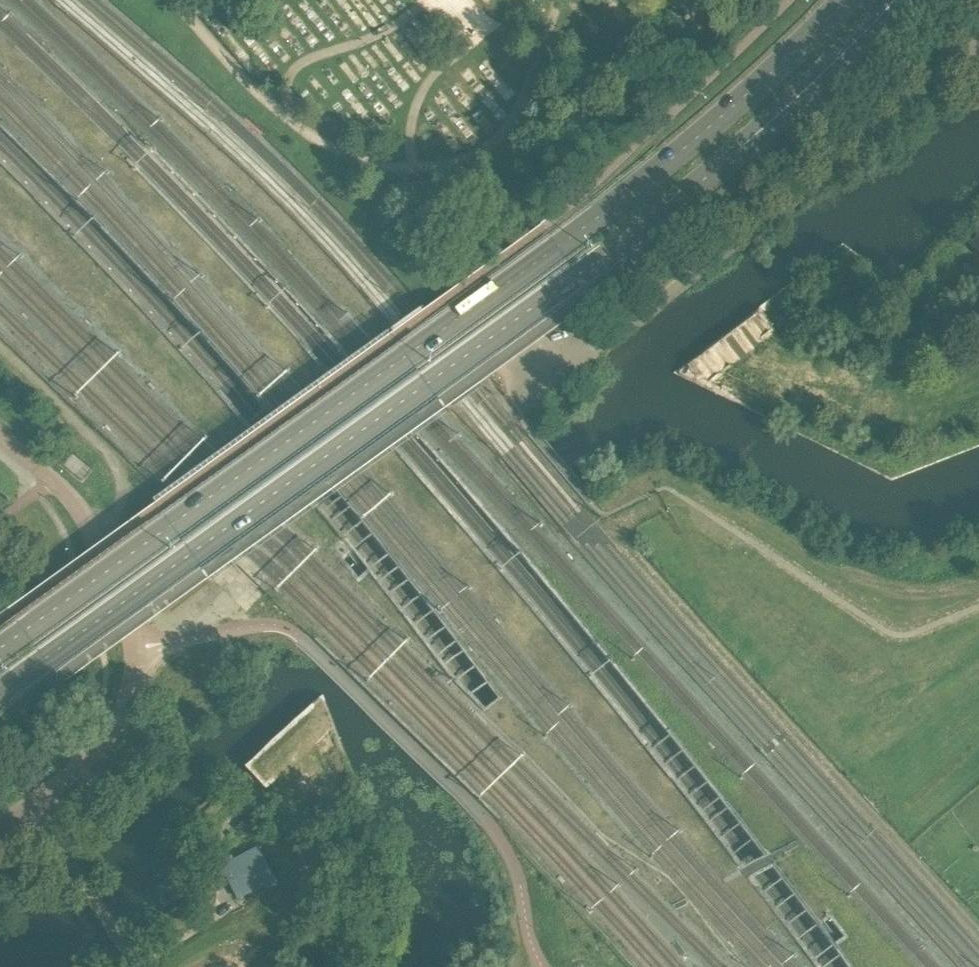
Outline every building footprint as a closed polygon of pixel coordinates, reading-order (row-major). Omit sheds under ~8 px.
[(497,698),(489,704),(484,708),(467,690),(457,680),(427,640),(389,592),(344,535),(287,468),(242,415),(133,294),(47,205),(0,158),(0,164),(45,208),(130,297),(239,418),(284,470),(340,537),(338,539),(328,548),(338,561),(357,584),(360,582),(370,574),(386,594),(423,643),(437,661),(454,683),(471,700),(479,708),(484,712),(491,707),(499,701),(503,699),(483,671),(467,651),(447,624),(409,576),(364,518),(307,451),(262,398),(152,276),(66,187),(0,122),(0,127),(63,189),(149,279),(259,401),(304,453),(361,521),(406,578),(444,627),(479,673),(497,698)] [(837,947),(850,938),(831,913),(820,921),(818,922),(817,921),(760,846),(727,803),(673,734),(591,633),(542,575),(522,551),(468,489),(371,379),(272,270),(203,198),(148,142),(146,140),(144,143),(146,145),(200,201),(269,272),(368,381),(465,491),(519,554),(588,636),(670,737),(724,805),(767,862),(768,863),(771,867),(814,923),(820,931),(847,966),(852,966),(837,947)] [(710,386),(735,365),(771,335),(770,334),(772,332),(775,331),(761,313),(763,311),(761,308),(758,306),(673,371),(707,388),(710,386)] [(247,768),(248,769),(252,774),(260,783),(239,803),(249,812),(270,792),(266,788),(268,786),(279,777),(276,774),(327,731),(330,729),(334,728),(322,695),(245,766),(247,768)] [(410,926),(334,728),(330,729),(339,753),(406,925),(386,966),(390,966),(410,926)] [(245,836),(253,827),(245,819),(237,828),(245,836)] [(221,867),(238,899),(253,891),(265,884),(267,888),(276,883),(257,847),(221,867)]
